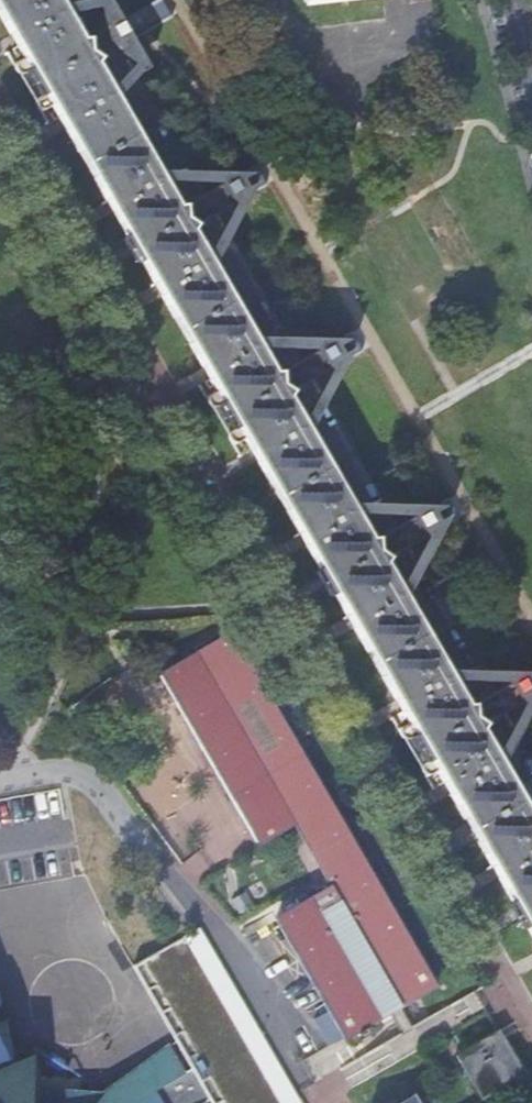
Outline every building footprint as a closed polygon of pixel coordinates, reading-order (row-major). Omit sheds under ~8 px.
[(528,811),(515,790),(481,730),(484,725),(478,721),(484,718),(481,713),(479,709),(473,713),(473,706),(467,706),(385,564),(387,558),(382,554),(388,550),(385,546),(383,541),(377,545),(376,539),(370,539),(289,398),(291,392),(285,389),(291,385),(288,380),(285,376),(279,379),(279,373),(274,373),(192,232),(195,227),(189,223),(195,219),(192,214),(190,210),(184,213),(183,207),(178,206),(96,65),(98,60),(93,56),(98,52),(96,47),(93,43),(87,47),(87,40),(81,40),(58,0),(0,0),(0,17),(33,73),(76,148),(121,225),(166,303),(209,378),(262,469),(324,576),(374,661),(423,746),(465,819),(477,840),(515,905),(531,934),(531,818),(528,811)] [(274,918),(335,1023),(343,1038),(401,1004),(437,983),(269,692),(253,666),(235,634),(233,631),(216,641),(161,672),(173,694),(259,841),(295,820),(332,884),(274,918)] [(198,925),(135,961),(196,1067),(214,1098),(217,1102),(300,1102),(198,925)] [(511,1051),(499,1028),(455,1054),(481,1099),(524,1074),(511,1051)] [(214,1098),(196,1067),(186,1075),(169,1047),(140,1068),(149,1084),(103,1095),(21,1087),(10,1067),(12,1040),(0,1032),(0,1102),(206,1102),(214,1098)]
